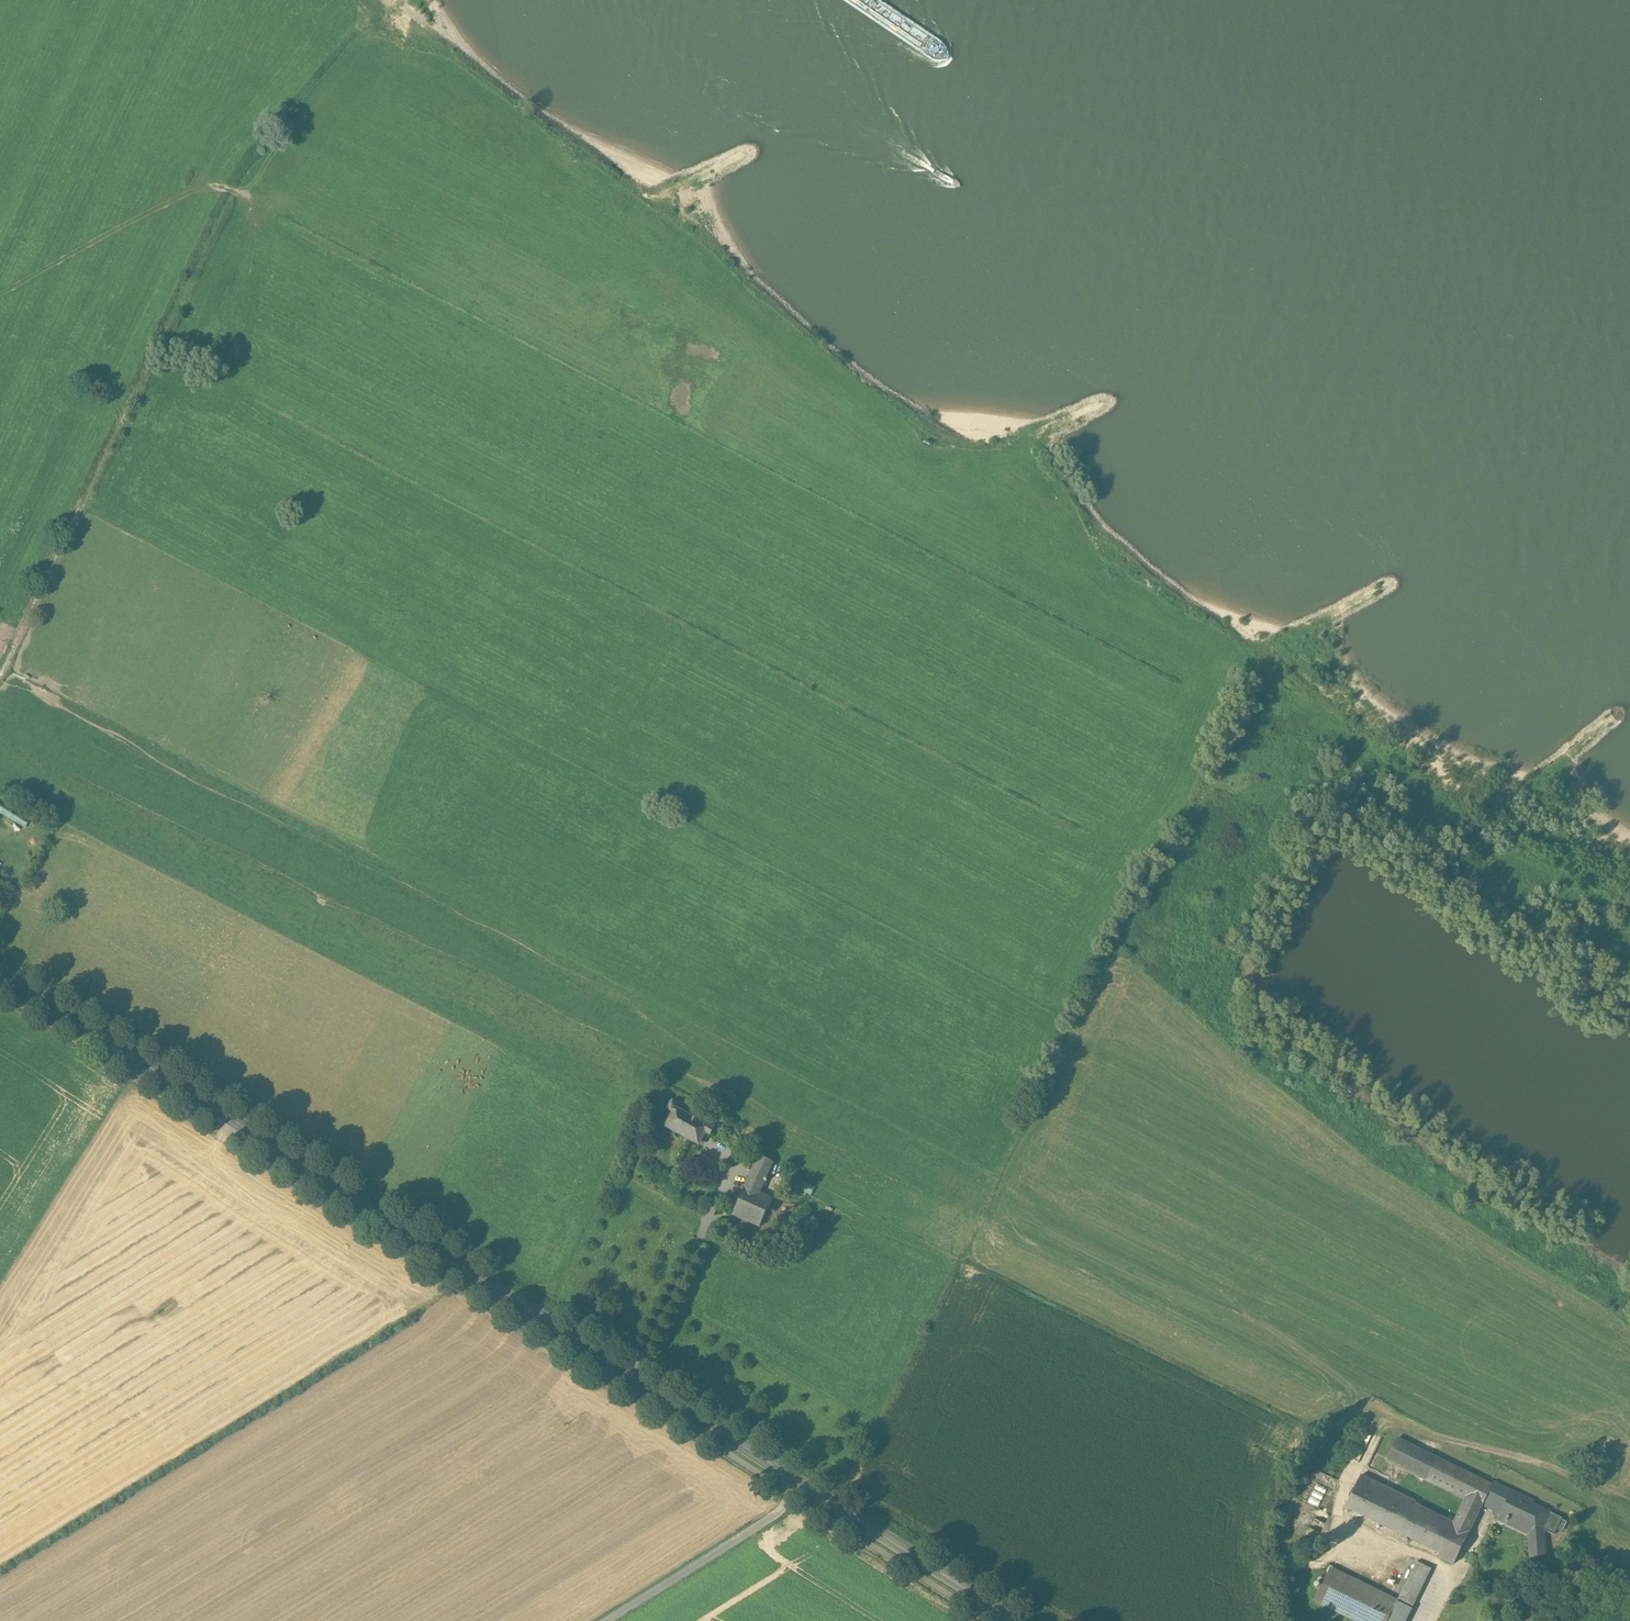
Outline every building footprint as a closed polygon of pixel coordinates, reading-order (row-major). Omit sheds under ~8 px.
[(702,1122),(678,1109),(678,1105),(674,1102),(670,1106),(670,1110),(675,1113),(667,1126),(700,1144),(706,1132),(711,1135),(715,1127),(704,1121),(702,1122)] [(760,1156),(745,1188),(760,1194),(774,1162),(760,1156)] [(800,1189),(811,1193),(813,1185),(802,1182),(800,1189)] [(760,1194),(745,1188),(733,1215),(760,1227),(772,1200),(760,1194)] [(1437,1460),(1397,1440),(1386,1461),(1426,1481),(1437,1460)] [(1492,1487),(1437,1460),(1426,1481),(1465,1500),(1481,1508),(1483,1505),(1491,1489),(1492,1487)] [(1339,1478),(1311,1465),(1307,1474),(1335,1487),(1339,1478)] [(1453,1524),(1415,1506),(1416,1503),(1360,1476),(1345,1507),(1439,1553),(1453,1524)] [(1562,1520),(1531,1505),(1533,1502),(1524,1497),(1522,1501),(1509,1494),(1507,1497),(1491,1489),(1483,1505),(1507,1517),(1505,1522),(1514,1526),(1521,1525),(1528,1530),(1530,1556),(1545,1555),(1544,1533),(1553,1537),(1562,1520)] [(1481,1508),(1465,1500),(1453,1524),(1439,1553),(1437,1557),(1453,1565),(1481,1508)] [(1417,1562),(1397,1602),(1412,1609),(1432,1569),(1417,1562)] [(1330,1569),(1325,1580),(1320,1591),(1315,1601),(1356,1620),(1388,1620),(1397,1602),(1330,1569)] [(1325,1580),(1319,1577),(1313,1588),(1320,1591),(1325,1580)] [(1397,1602),(1388,1620),(1406,1620),(1412,1609),(1397,1602)]
